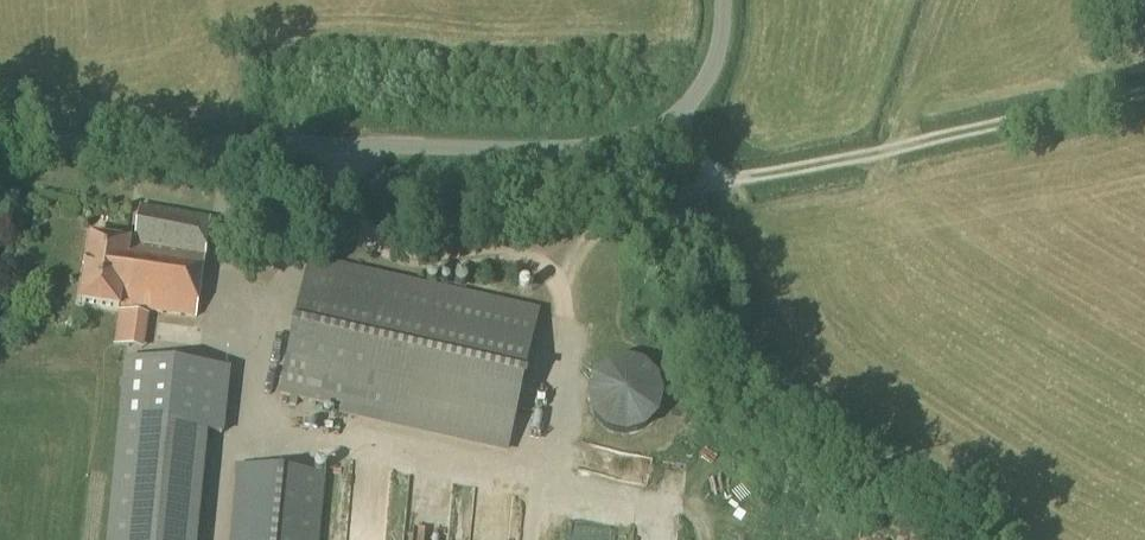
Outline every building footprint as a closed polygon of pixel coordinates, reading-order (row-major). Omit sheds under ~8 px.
[(205,257),(210,219),(139,206),(134,245),(129,245),(130,244),(90,237),(79,303),(119,310),(119,308),(126,309),(154,314),(196,319),(205,257)] [(508,449),(536,326),(538,316),(309,263),(278,396),(406,425),(405,426),(508,449)] [(591,379),(586,398),(591,418),(606,432),(626,437),(645,431),(659,417),(664,397),(658,378),(644,364),(624,359),(604,365),(591,379)] [(119,425),(223,436),(229,371),(125,361),(119,425)] [(731,437),(714,451),(721,460),(738,447),(731,437)] [(325,475),(235,466),(228,539),(319,539),(325,475)] [(367,499),(401,498),(400,479),(366,481),(367,499)] [(356,539),(394,539),(395,528),(397,528),(398,513),(359,510),(356,539)]
